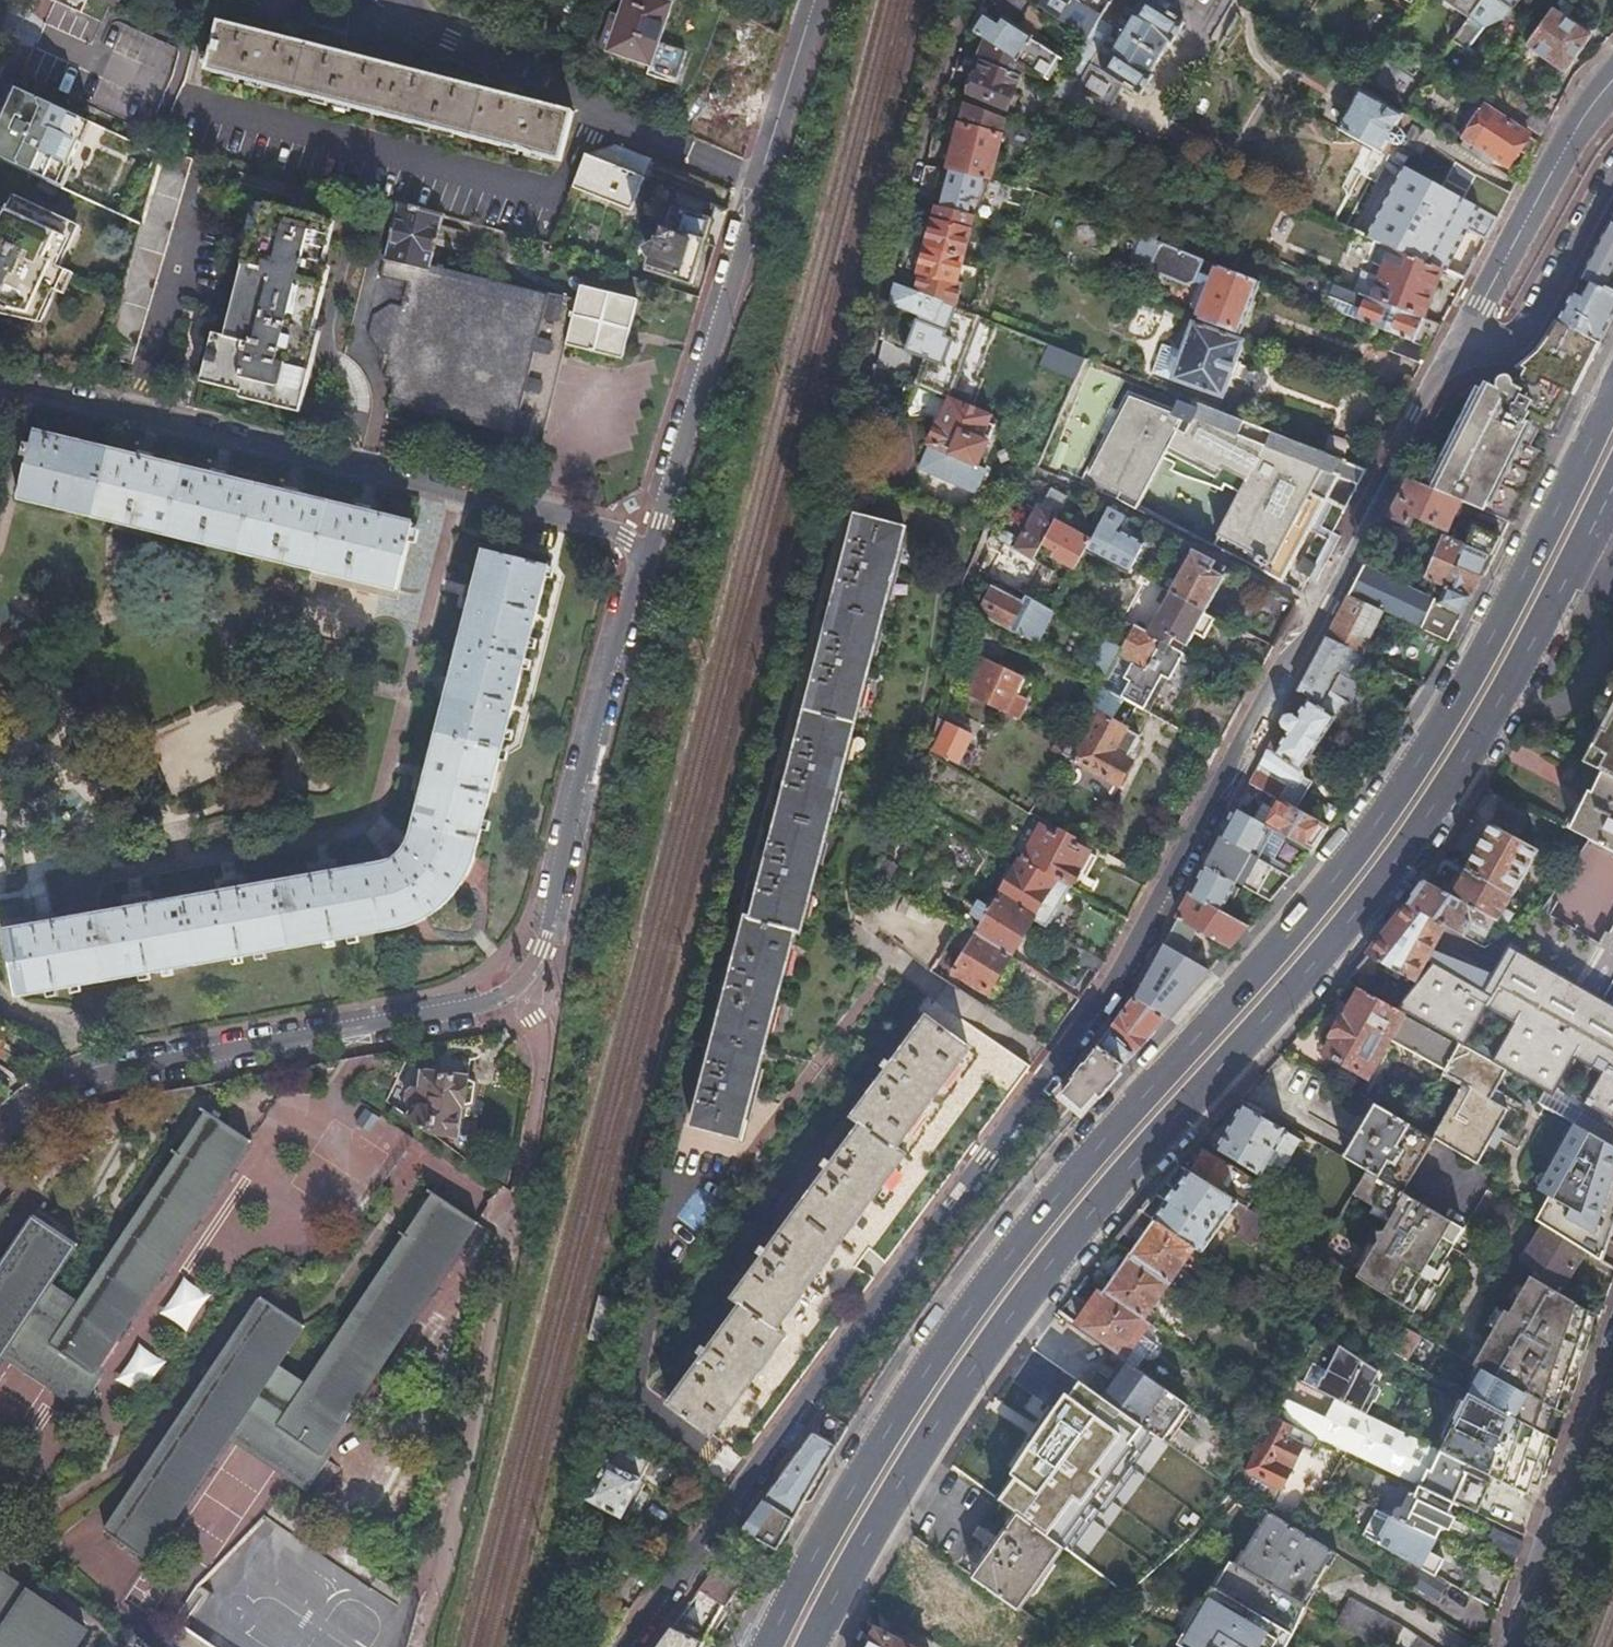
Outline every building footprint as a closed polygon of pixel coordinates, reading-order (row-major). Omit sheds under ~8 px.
[(53,1),(79,12),(84,0),(52,0),(53,1)] [(658,71),(666,46),(657,43),(670,3),(660,0),(622,0),(617,15),(604,52),(658,71)] [(1054,17),(1064,0),(1027,0),(1054,17)] [(1148,0),(1109,0),(1108,2),(1097,19),(1158,57),(1168,41),(1170,43),(1182,22),(1148,0)] [(1438,2),(1464,20),(1478,1),(1479,0),(1439,0),(1438,2)] [(1451,37),(1465,47),(1484,22),(1502,15),(1509,5),(1511,7),(1516,0),(1479,0),(1478,1),(1464,20),(1451,37)] [(1553,7),(1527,44),(1565,71),(1592,35),(1553,7)] [(617,15),(601,10),(598,19),(605,21),(596,49),(604,52),(617,15)] [(981,17),(971,33),(983,40),(1022,64),(1041,77),(1052,60),(1023,41),(1026,37),(1000,21),(996,26),(981,17)] [(1149,72),(1158,57),(1097,19),(1086,37),(1047,98),(1067,107),(1075,91),(1108,107),(1121,84),(1139,95),(1151,74),(1149,72)] [(204,69),(558,162),(571,113),(535,103),(536,97),(528,95),(520,93),(518,99),(446,79),(447,74),(439,72),(432,70),(430,75),(357,56),(359,51),(351,49),(343,47),(341,52),(269,34),(271,28),(263,26),(254,24),(253,29),(217,20),(208,53),(203,52),(200,61),(206,63),(204,69)] [(1001,117),(1022,64),(983,40),(969,75),(972,76),(962,102),(1001,117)] [(87,121),(12,86),(0,112),(0,157),(60,186),(70,166),(67,165),(87,121)] [(1331,115),(1327,121),(1380,151),(1386,140),(1392,143),(1400,143),(1404,136),(1400,129),(1395,125),(1401,114),(1358,89),(1340,120),(1331,115)] [(962,102),(960,102),(942,169),(985,180),(1001,117),(962,102)] [(1530,132),(1485,103),(1464,132),(1475,140),(1475,142),(1508,164),(1519,148),(1529,133),(1530,132)] [(1529,133),(1519,148),(1530,156),(1539,140),(1529,133)] [(639,176),(645,159),(611,146),(583,154),(639,176)] [(161,149),(139,223),(100,353),(128,361),(189,157),(161,149)] [(1454,150),(1436,182),(1454,192),(1478,206),(1495,175),(1454,150)] [(583,154),(570,188),(628,211),(642,177),(639,176),(583,154)] [(1436,182),(1432,180),(1395,249),(1430,264),(1452,221),(1486,238),(1497,217),(1478,206),(1454,192),(1436,182)] [(712,221),(716,207),(676,191),(650,270),(691,284),(705,243),(704,242),(710,220),(712,221)] [(5,309),(8,302),(31,313),(44,286),(53,291),(64,269),(49,262),(69,220),(11,192),(0,215),(0,307),(5,309)] [(223,335),(212,332),(199,380),(292,403),(294,394),(311,327),(304,325),(320,262),(314,260),(324,218),(262,201),(254,232),(249,231),(229,310),(223,335)] [(439,215),(395,204),(377,276),(404,283),(399,305),(390,302),(371,313),(365,334),(378,353),(387,355),(382,377),(390,379),(388,385),(391,385),(387,402),(500,430),(499,432),(527,439),(533,415),(538,394),(541,381),(548,355),(551,342),(556,322),(562,296),(534,289),(534,292),(427,265),(439,215)] [(971,215),(934,205),(923,247),(959,256),(971,215)] [(331,219),(324,218),(314,260),(320,262),(331,219)] [(1609,220),(1580,275),(1591,280),(1605,287),(1612,291),(1612,223),(1609,220)] [(1258,280),(1142,234),(1131,262),(1184,283),(1192,280),(1197,282),(1187,306),(1198,311),(1195,319),(1237,334),(1258,280)] [(959,256),(923,247),(916,271),(916,272),(912,290),(946,304),(959,256)] [(1395,249),(1391,247),(1378,279),(1360,272),(1353,290),(1422,317),(1441,269),(1430,264),(1395,249)] [(304,325),(311,327),(327,264),(320,262),(304,325)] [(1461,266),(1456,275),(1464,279),(1469,270),(1461,266)] [(1597,343),(1602,334),(1612,313),(1612,291),(1605,287),(1591,280),(1582,297),(1571,292),(1556,321),(1597,343)] [(1422,317),(1353,290),(1331,281),(1322,305),(1394,334),(1422,345),(1431,329),(1419,324),(1422,317)] [(892,282),(892,283),(887,303),(931,321),(936,306),(942,309),(939,317),(955,323),(961,309),(946,304),(912,290),(892,282)] [(576,300),(565,344),(621,359),(635,300),(579,286),(576,300)] [(533,415),(527,439),(538,442),(541,443),(565,344),(576,300),(562,296),(556,322),(551,342),(548,355),(541,381),(538,394),(533,415)] [(1176,312),(1146,301),(1143,307),(1151,310),(1150,312),(1173,320),(1176,312)] [(218,307),(212,332),(223,335),(229,310),(218,307)] [(966,398),(989,326),(972,321),(949,392),(966,398)] [(1150,374),(1221,397),(1242,339),(1187,321),(1177,352),(1159,346),(1150,374)] [(1543,452),(1530,446),(1534,438),(1538,429),(1551,435),(1557,424),(1582,373),(1597,343),(1556,321),(1550,329),(1544,338),(1532,353),(1519,364),(1517,366),(1522,369),(1518,376),(1510,381),(1508,378),(1505,375),(1501,375),(1497,376),(1495,378),(1493,381),(1493,385),(1495,388),(1481,381),(1476,383),(1423,486),(1460,501),(1508,521),(1511,514),(1543,452)] [(311,327),(294,394),(301,395),(317,328),(311,327)] [(1428,347),(1422,345),(1394,334),(1388,350),(1420,362),(1428,347)] [(1084,358),(1048,344),(1023,399),(1058,414),(1084,358)] [(1127,392),(1073,485),(1128,509),(1135,513),(1165,461),(1173,465),(1170,472),(1193,479),(1222,490),(1222,489),(1221,488),(1224,484),(1239,492),(1209,549),(1279,583),(1323,499),(1326,494),(1308,484),(1309,481),(1308,478),(1306,475),(1304,472),(1307,464),(1356,483),(1364,468),(1191,400),(1189,405),(1177,400),(1174,409),(1127,392)] [(972,465),(974,465),(992,427),(985,423),(987,418),(948,400),(937,422),(934,421),(924,444),(926,444),(972,465)] [(27,456),(18,496),(313,569),(311,578),(393,599),(411,523),(369,513),(371,506),(355,502),(354,509),(297,495),(299,489),(284,485),(282,492),(223,477),(224,471),(208,467),(206,473),(150,459),(151,453),(136,449),(134,455),(34,430),(30,443),(25,442),(22,455),(27,456)] [(926,444),(916,467),(963,487),(972,465),(926,444)] [(1343,510),(1356,483),(1307,464),(1304,472),(1306,475),(1308,478),(1309,481),(1308,484),(1326,494),(1323,499),(1343,510)] [(1409,480),(1389,516),(1409,524),(1414,515),(1447,529),(1460,501),(1423,486),(1409,480)] [(1056,518),(1066,500),(1049,490),(1039,509),(1056,518)] [(1014,551),(1032,560),(1041,544),(1053,523),(1056,518),(1039,509),(1037,508),(1014,551)] [(1122,517),(1106,510),(1099,522),(1088,543),(1083,552),(1127,574),(1142,544),(1116,531),(1122,517)] [(744,918),(691,1127),(739,1139),(793,931),(799,933),(902,530),(854,517),(750,919),(744,918)] [(1057,561),(1073,570),(1077,562),(1083,552),(1088,543),(1053,523),(1041,544),(1060,555),(1057,561)] [(1464,543),(1444,534),(1419,591),(1411,587),(1397,618),(1445,641),(1451,630),(1478,579),(1500,536),(1473,524),(1464,543)] [(148,905),(146,897),(128,900),(130,908),(55,921),(54,914),(36,917),(37,924),(5,930),(16,995),(273,949),(391,928),(413,922),(419,919),(429,914),(439,908),(447,901),(461,885),(467,875),(471,865),(547,565),(483,550),(474,586),(466,585),(462,602),(469,604),(450,677),(443,676),(438,693),(445,695),(427,769),(419,767),(415,785),(422,787),(409,840),(406,847),(402,852),(394,858),(381,862),(331,871),(330,864),(312,867),(314,874),(239,888),(238,881),(219,884),(221,891),(148,905)] [(1167,591),(1168,592),(1204,610),(1221,577),(1218,576),(1222,567),(1189,551),(1173,582),(1167,591)] [(1314,563),(1301,557),(1296,566),(1309,573),(1314,563)] [(1001,583),(1017,592),(1027,574),(1011,564),(1001,583)] [(1381,610),(1397,618),(1411,587),(1364,564),(1348,594),(1381,610)] [(1160,588),(1167,591),(1173,582),(1165,578),(1160,588)] [(991,589),(977,617),(1008,633),(1035,647),(1052,613),(1026,598),(1022,606),(991,589)] [(1146,635),(1180,653),(1184,645),(1186,646),(1205,611),(1204,610),(1168,592),(1146,635)] [(1359,653),(1381,610),(1348,594),(1348,595),(1326,636),(1359,653)] [(1120,650),(1132,627),(1125,623),(1113,646),(1120,650)] [(1120,650),(1114,660),(1103,681),(1100,687),(1123,699),(1137,706),(1141,708),(1158,675),(1166,679),(1180,653),(1146,635),(1132,627),(1120,650)] [(1320,697),(1334,670),(1355,682),(1368,657),(1359,653),(1326,636),(1299,686),(1319,698),(1320,697)] [(1114,660),(1120,650),(1113,646),(1103,641),(1098,651),(1114,660)] [(1103,681),(1114,660),(1098,651),(1086,672),(1103,681)] [(987,663),(969,700),(1018,724),(1035,687),(987,663)] [(1247,783),(1278,799),(1295,808),(1312,782),(1303,776),(1300,769),(1333,718),(1341,719),(1344,713),(1342,710),(1346,704),(1352,708),(1364,688),(1355,682),(1334,670),(1320,697),(1319,698),(1299,686),(1247,783)] [(1610,690),(1608,688),(1602,700),(1596,711),(1600,713),(1598,719),(1596,724),(1595,729),(1594,735),(1592,741),(1589,748),(1582,761),(1600,770),(1612,776),(1612,685),(1610,690)] [(1123,699),(1100,687),(1087,710),(1062,754),(1119,786),(1132,763),(1127,760),(1140,736),(1121,726),(1111,721),(1123,699)] [(1137,706),(1123,699),(1111,721),(1121,726),(1129,711),(1133,713),(1137,706)] [(1210,733),(1215,736),(1221,732),(1224,725),(1225,718),(1219,714),(1213,719),(1210,725),(1210,733)] [(947,726),(937,721),(929,754),(932,756),(947,726)] [(971,738),(947,726),(932,756),(956,767),(971,738)] [(1566,827),(1585,837),(1612,852),(1612,776),(1600,770),(1590,790),(1587,788),(1578,806),(1566,827)] [(1268,827),(1311,850),(1323,834),(1329,826),(1295,808),(1278,799),(1264,825),(1268,827)] [(1502,800),(1489,823),(1513,836),(1525,813),(1502,800)] [(1234,809),(1219,838),(1253,855),(1268,827),(1264,825),(1252,819),(1234,809)] [(1488,822),(1463,867),(1511,894),(1536,848),(1513,836),(1489,823),(1488,822)] [(1265,862),(1291,875),(1304,859),(1311,850),(1268,827),(1253,855),(1265,862)] [(1073,839),(1060,833),(1057,839),(1039,830),(1022,862),(1068,887),(1077,892),(1094,858),(1070,845),(1073,839)] [(1253,855),(1219,838),(1204,866),(1237,884),(1250,890),(1270,901),(1285,882),(1291,875),(1265,862),(1253,855)] [(1022,862),(1017,859),(993,899),(1029,921),(1044,928),(1068,887),(1022,862)] [(893,871),(879,864),(869,883),(883,890),(893,871)] [(1204,866),(1189,894),(1222,911),(1237,884),(1204,866)] [(1448,894),(1493,919),(1496,920),(1511,894),(1463,867),(1462,868),(1448,894)] [(1440,923),(1462,936),(1467,926),(1484,935),(1493,919),(1448,894),(1423,879),(1410,897),(1406,904),(1440,923)] [(1189,894),(1163,943),(1181,953),(1180,954),(1208,970),(1230,946),(1239,935),(1249,925),(1222,911),(1189,894)] [(1511,894),(1496,920),(1504,925),(1519,899),(1511,894)] [(966,932),(1008,956),(1029,921),(993,899),(983,915),(974,910),(971,914),(971,920),(978,924),(974,930),(969,927),(966,932)] [(1389,924),(1364,954),(1409,979),(1421,958),(1427,948),(1440,923),(1406,904),(1389,924)] [(1600,999),(1612,976),(1612,920),(1610,926),(1606,932),(1603,930),(1595,943),(1599,945),(1576,985),(1600,999)] [(958,928),(948,944),(956,949),(963,938),(968,941),(949,973),(986,994),(1005,962),(1008,956),(966,932),(958,928)] [(1068,956),(1097,972),(1103,965),(1105,959),(1075,943),(1068,956)] [(1163,943),(1133,997),(1166,1016),(1176,1005),(1208,970),(1180,954),(1181,953),(1163,943)] [(1392,1007),(1408,1016),(1435,1031),(1503,1069),(1542,1090),(1545,1084),(1612,1121),(1612,976),(1600,999),(1576,985),(1515,949),(1493,986),(1484,981),(1489,973),(1427,948),(1421,958),(1429,961),(1392,1007)] [(1005,962),(986,994),(991,997),(1010,966),(1005,962)] [(1392,1007),(1357,988),(1341,1017),(1339,1016),(1328,1036),(1330,1037),(1322,1052),(1373,1081),(1408,1016),(1392,1007)] [(1118,1018),(1097,1047),(1121,1066),(1137,1048),(1166,1016),(1133,997),(1118,1018)] [(1373,1081),(1364,1097),(1374,1103),(1432,1138),(1473,1162),(1484,1144),(1494,1126),(1504,1108),(1494,1102),(1487,1098),(1493,1088),(1503,1069),(1435,1031),(1408,1016),(1373,1081)] [(10,1023),(0,1017),(0,1040),(10,1023)] [(744,1283),(785,1310),(901,1152),(892,1146),(965,1047),(925,1019),(891,1064),(885,1060),(880,1067),(886,1072),(852,1118),(861,1126),(832,1164),(825,1159),(820,1166),(827,1172),(767,1252),(760,1247),(755,1253),(762,1258),(744,1283)] [(1121,1066),(1097,1047),(1080,1070),(1063,1093),(1070,1099),(1083,1108),(1095,1095),(1116,1071),(1121,1066)] [(410,1119),(428,1132),(456,1135),(461,1104),(471,1105),(475,1082),(471,1078),(466,1077),(469,1056),(433,1052),(430,1072),(423,1071),(420,1088),(412,1087),(406,1091),(405,1096),(407,1103),(418,1105),(418,1108),(410,1119)] [(1545,1084),(1542,1090),(1535,1103),(1573,1124),(1612,1146),(1612,1121),(1545,1084)] [(1493,1088),(1487,1098),(1494,1102),(1500,1092),(1493,1088)] [(1215,1148),(1259,1175),(1274,1150),(1285,1130),(1241,1103),(1215,1148)] [(1374,1103),(1343,1156),(1367,1171),(1401,1191),(1432,1138),(1374,1103)] [(101,1367),(141,1306),(248,1142),(249,1143),(251,1139),(208,1111),(79,1307),(50,1287),(76,1248),(77,1249),(79,1246),(36,1217),(33,1220),(35,1221),(0,1273),(0,1361),(1,1359),(34,1310),(64,1330),(52,1349),(95,1378),(97,1375),(96,1374),(101,1367)] [(1573,1124),(1535,1188),(1546,1194),(1552,1198),(1538,1222),(1542,1224),(1582,1249),(1600,1261),(1612,1219),(1612,1146),(1573,1124)] [(1494,1126),(1484,1144),(1491,1149),(1501,1131),(1494,1126)] [(1274,1150),(1259,1175),(1268,1180),(1294,1135),(1285,1130),(1274,1150)] [(1189,1171),(1246,1207),(1260,1182),(1203,1148),(1189,1171)] [(1152,1220),(1193,1248),(1199,1252),(1227,1212),(1237,1219),(1239,1228),(1234,1235),(1250,1246),(1268,1221),(1246,1207),(1189,1171),(1178,1164),(1163,1181),(1174,1189),(1166,1200),(1154,1192),(1138,1210),(1152,1220)] [(1389,1257),(1429,1281),(1457,1233),(1461,1227),(1401,1191),(1367,1171),(1358,1187),(1412,1220),(1389,1257)] [(1325,1182),(1315,1198),(1324,1203),(1333,1187),(1325,1182)] [(325,1451),(329,1444),(474,1225),(475,1226),(477,1223),(434,1194),(308,1387),(276,1366),(302,1325),(304,1326),(306,1322),(262,1293),(260,1297),(261,1297),(110,1532),(150,1559),(230,1436),(259,1391),(291,1412),(284,1423),(282,1422),(280,1426),(324,1454),(326,1451),(325,1451)] [(479,1219),(502,1231),(515,1206),(491,1194),(479,1219)] [(1538,1222),(1552,1198),(1546,1194),(1532,1218),(1538,1222)] [(1138,1210),(1126,1224),(1142,1235),(1127,1255),(1168,1283),(1193,1248),(1152,1220),(1138,1210)] [(1542,1224),(1521,1259),(1543,1273),(1539,1281),(1558,1292),(1574,1266),(1572,1264),(1582,1249),(1542,1224)] [(1102,1291),(1143,1319),(1168,1283),(1127,1255),(1102,1291)] [(183,1328),(207,1292),(180,1275),(156,1311),(183,1328)] [(1511,1326),(1570,1359),(1587,1309),(1558,1292),(1539,1281),(1516,1320),(1493,1307),(1489,1314),(1511,1326)] [(785,1310),(744,1283),(733,1298),(741,1305),(708,1349),(701,1344),(696,1351),(703,1356),(669,1401),(709,1431),(781,1333),(773,1327),(785,1310)] [(1077,1327),(1118,1356),(1143,1319),(1102,1291),(1077,1327)] [(587,1338),(607,1343),(618,1300),(599,1295),(587,1338)] [(108,1371),(101,1367),(96,1374),(97,1375),(95,1378),(52,1349),(64,1330),(34,1310),(1,1359),(82,1412),(108,1371)] [(1498,1379),(1553,1408),(1570,1359),(1511,1326),(1489,1314),(1464,1361),(1479,1368),(1488,1373),(1498,1379)] [(1431,1343),(1401,1327),(1387,1350),(1404,1359),(1411,1344),(1426,1352),(1431,1343)] [(136,1343),(115,1378),(138,1393),(160,1358),(136,1343)] [(1334,1399),(1358,1411),(1371,1384),(1369,1383),(1375,1371),(1335,1344),(1313,1390),(1332,1398),(1334,1399)] [(1077,1412),(1092,1390),(1031,1346),(1021,1360),(1050,1380),(1044,1388),(1077,1412)] [(1103,1398),(1163,1441),(1174,1425),(1188,1405),(1128,1363),(1103,1398)] [(1277,1375),(1290,1383),(1292,1379),(1295,1373),(1283,1364),(1277,1375)] [(1544,1434),(1553,1408),(1498,1379),(1488,1373),(1479,1368),(1466,1392),(1503,1412),(1544,1434)] [(1068,1413),(1013,1373),(1007,1381),(1021,1391),(1012,1405),(1006,1401),(1002,1406),(1050,1439),(1068,1413)] [(337,1449),(329,1444),(325,1451),(326,1451),(324,1454),(280,1426),(282,1422),(284,1423),(291,1412),(259,1391),(230,1436),(311,1489),(337,1449)] [(1525,1491),(1544,1434),(1503,1412),(1466,1392),(1452,1423),(1453,1424),(1440,1450),(1492,1475),(1525,1491)] [(1453,1501),(1475,1511),(1492,1475),(1440,1450),(1358,1411),(1334,1399),(1332,1398),(1322,1417),(1281,1398),(1271,1418),(1292,1427),(1418,1485),(1453,1501)] [(1090,1428),(1075,1418),(1063,1434),(1078,1444),(1090,1428)] [(1243,1470),(1280,1490),(1302,1443),(1288,1436),(1292,1427),(1271,1418),(1243,1470)] [(963,1446),(950,1465),(1010,1508),(1013,1511),(1041,1474),(1032,1467),(1004,1447),(975,1427),(963,1446)] [(813,1431),(765,1498),(795,1517),(814,1483),(835,1444),(813,1431)] [(1004,1447),(1032,1467),(1043,1452),(1016,1433),(1004,1447)] [(586,1498),(620,1516),(626,1505),(635,1509),(643,1494),(635,1489),(652,1457),(617,1439),(586,1498)] [(1093,1472),(1113,1486),(1131,1461),(1112,1447),(1093,1472)] [(1453,1501),(1418,1485),(1415,1492),(1413,1491),(1410,1492),(1407,1495),(1407,1499),(1409,1501),(1410,1502),(1407,1508),(1400,1504),(1396,1505),(1394,1509),(1394,1512),(1392,1515),(1436,1536),(1440,1529),(1447,1526),(1448,1524),(1453,1514),(1450,1506),(1453,1501)] [(742,1529),(777,1549),(795,1517),(765,1498),(742,1529)] [(1363,1536),(1433,1575),(1442,1556),(1430,1550),(1436,1536),(1392,1515),(1376,1507),(1363,1536)] [(1237,1564),(1302,1602),(1331,1551),(1268,1512),(1237,1564)] [(973,1574),(1019,1605),(1061,1545),(1016,1513),(994,1544),(973,1574)] [(1484,1541),(1513,1554),(1519,1538),(1491,1525),(1484,1541)] [(726,1605),(747,1576),(719,1560),(699,1588),(726,1605)] [(1302,1602),(1237,1564),(1234,1562),(1189,1641),(1199,1646),(1276,1646),(1302,1602)] [(83,1636),(0,1579),(0,1646),(76,1646),(83,1636)] [(1403,1625),(1350,1595),(1335,1621),(1369,1641),(1378,1646),(1433,1646),(1403,1625)] [(574,1617),(561,1615),(560,1630),(573,1632),(574,1617)] [(173,1623),(157,1646),(209,1646),(173,1623)] [(672,1624),(656,1646),(702,1646),(705,1639),(672,1624)] [(877,1627),(866,1646),(918,1646),(877,1627)] [(705,1639),(702,1646),(723,1646),(705,1639)]
